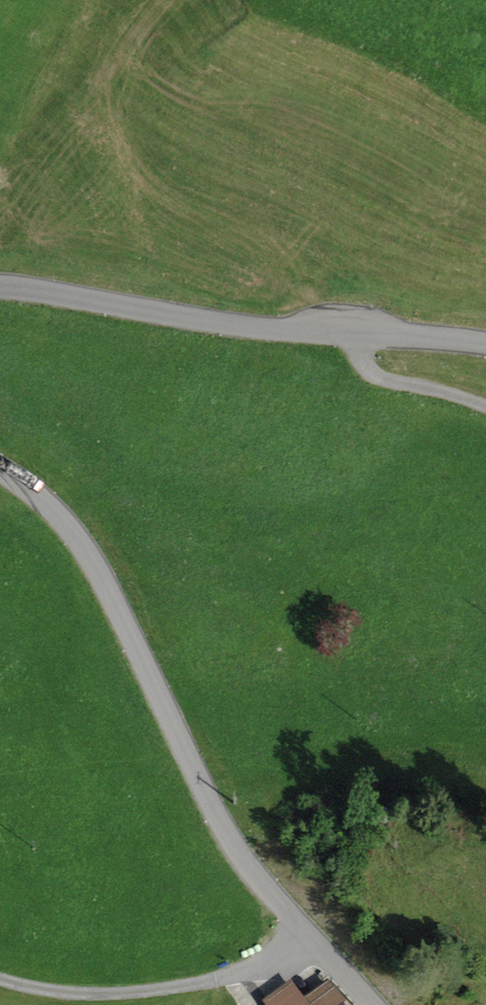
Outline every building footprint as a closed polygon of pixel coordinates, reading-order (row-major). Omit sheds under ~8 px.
[(340,986),(336,988),(329,979),(305,997),(292,980),(262,1002),(265,1004),(357,1004),(340,986)]
